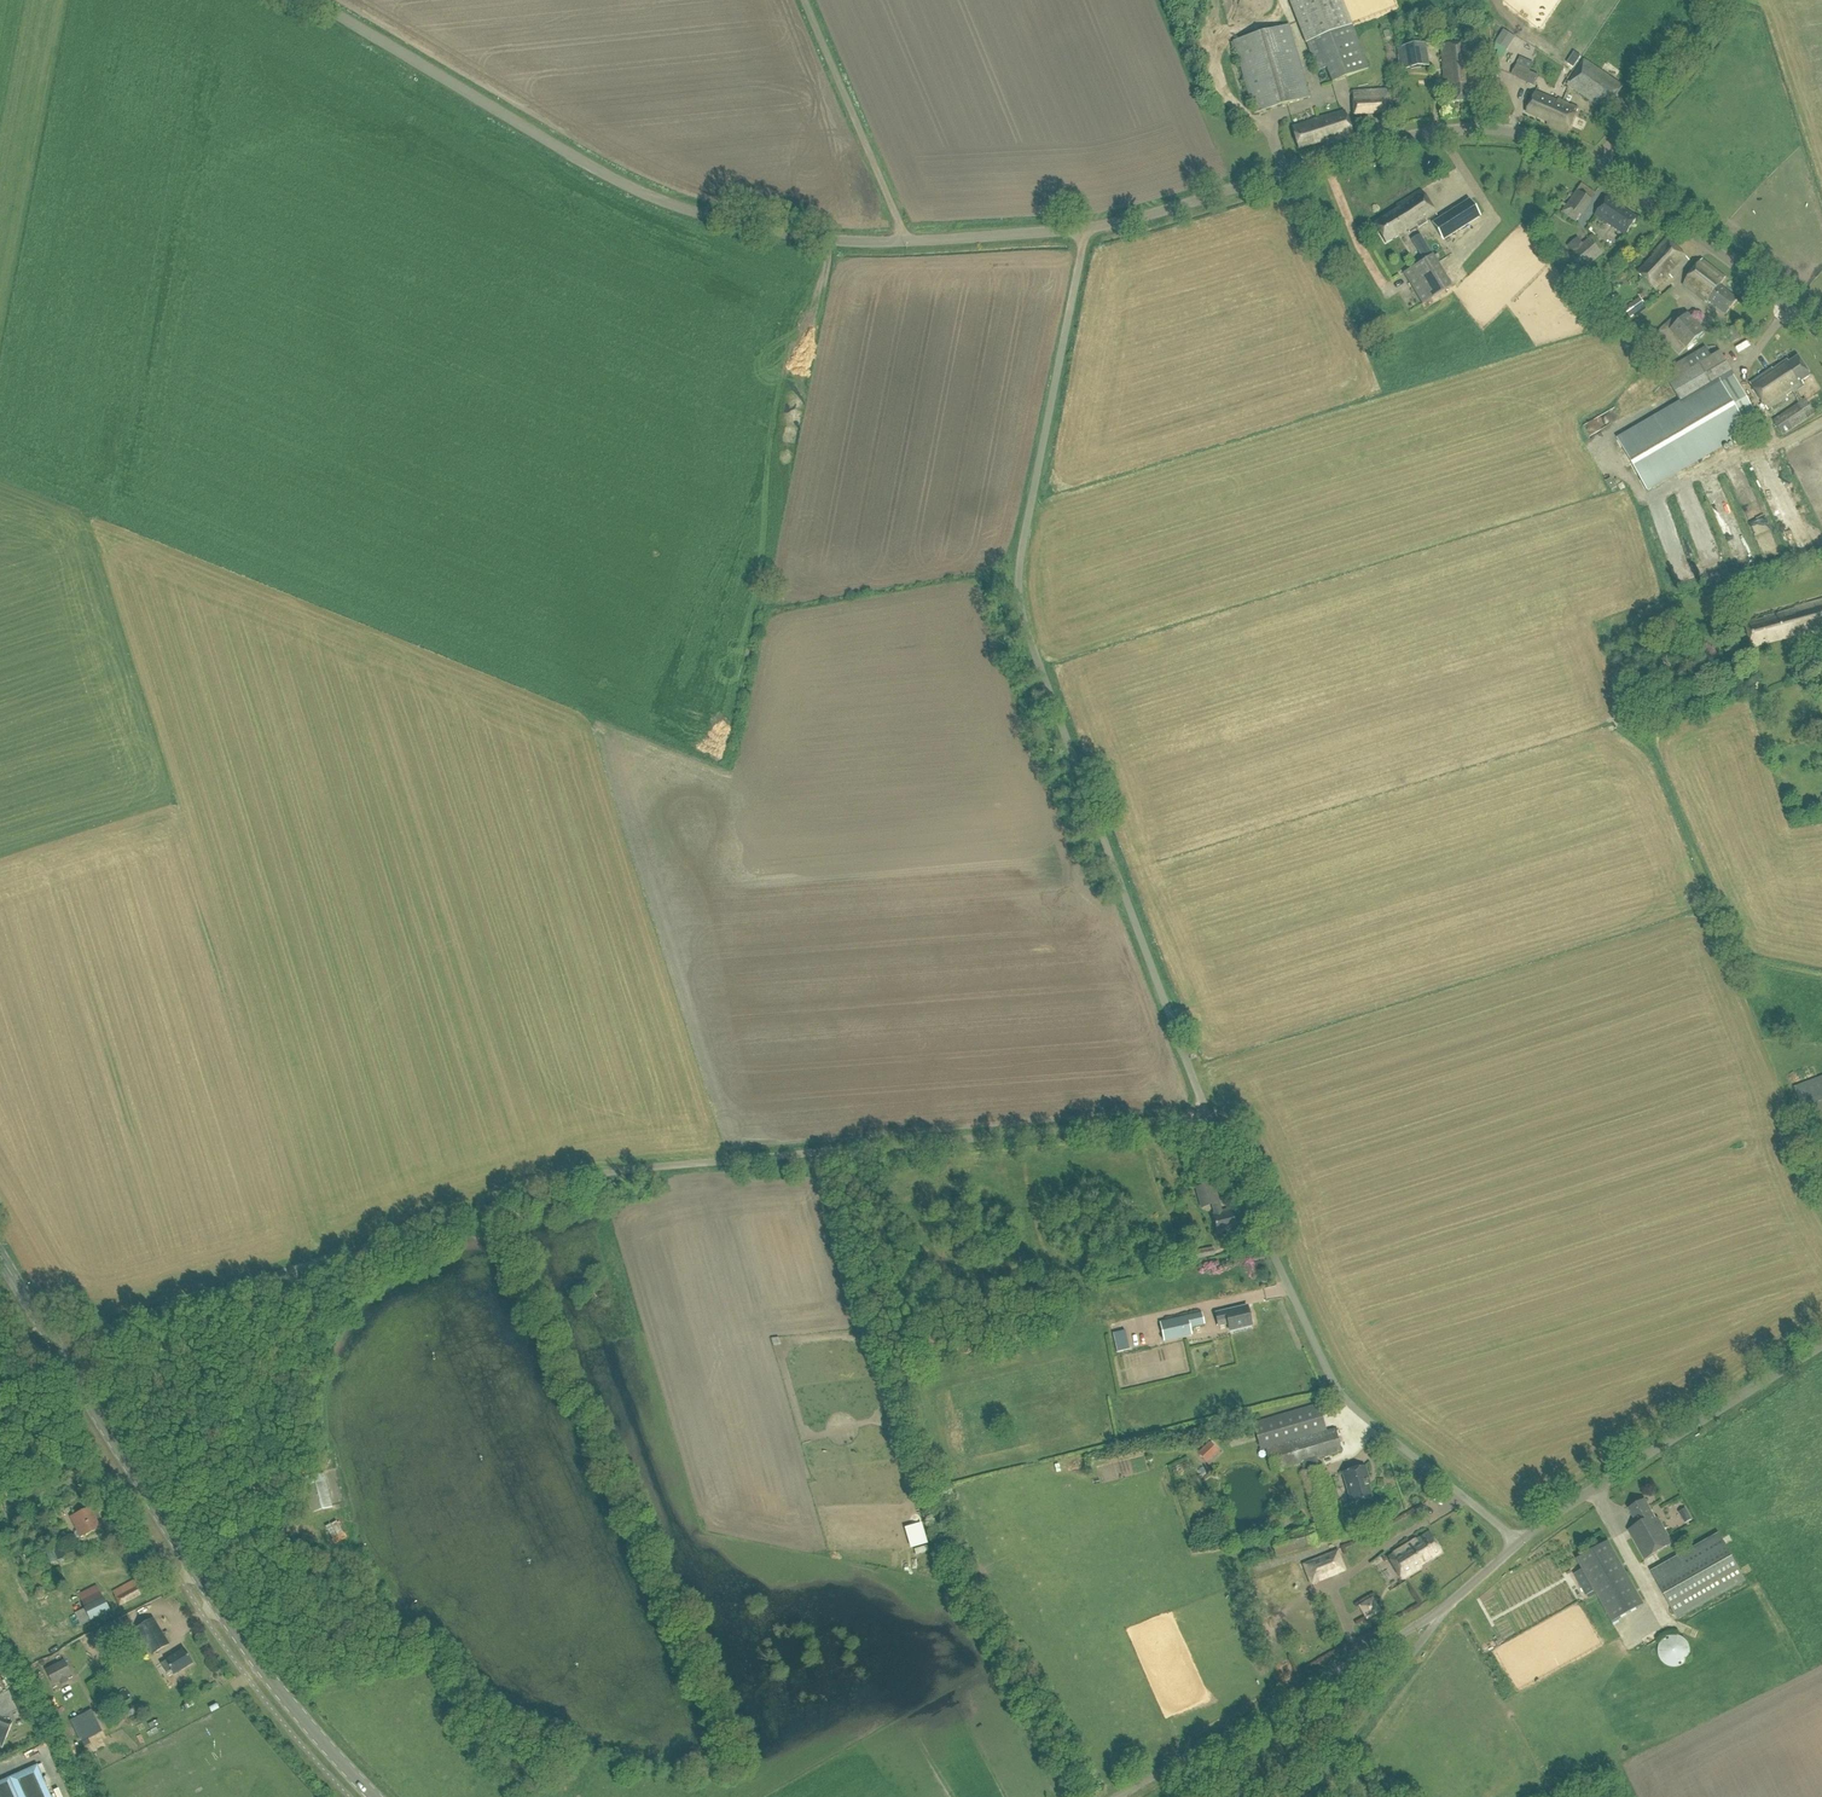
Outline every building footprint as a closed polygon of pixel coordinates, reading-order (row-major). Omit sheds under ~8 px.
[(1341,0),(1288,0),(1305,44),(1306,43),(1317,71),(1326,68),(1331,83),(1367,69),(1341,0)] [(1310,97),(1289,25),(1232,42),(1233,43),(1230,44),(1232,50),(1234,49),(1253,114),(1310,97)] [(1472,84),(1469,42),(1441,45),(1444,79),(1448,79),(1450,102),(1469,100),(1468,84),(1472,84)] [(1429,67),(1425,43),(1396,48),(1400,72),(1429,67)] [(1625,88),(1584,60),(1566,86),(1607,114),(1625,88)] [(1609,62),(1605,69),(1619,77),(1623,70),(1609,62)] [(1519,66),(1514,76),(1534,86),(1539,77),(1519,66)] [(1391,107),(1390,90),(1351,92),(1353,116),(1384,114),(1384,108),(1391,107)] [(1548,123),(1557,102),(1536,92),(1526,113),(1548,123)] [(1557,102),(1548,123),(1546,126),(1566,135),(1578,109),(1558,100),(1557,102)] [(1352,137),(1344,111),(1317,119),(1317,120),(1292,127),(1298,148),(1323,141),(1324,145),(1352,137)] [(1435,215),(1420,191),(1396,206),(1398,209),(1373,224),(1384,243),(1405,230),(1407,233),(1435,215)] [(1562,212),(1576,223),(1592,202),(1578,191),(1562,212)] [(1621,203),(1609,196),(1596,216),(1626,235),(1637,218),(1618,207),(1621,203)] [(1455,209),(1431,224),(1442,241),(1479,218),(1468,201),(1455,209)] [(1423,254),(1433,247),(1423,233),(1413,240),(1423,254)] [(1688,260),(1665,238),(1653,252),(1654,253),(1637,272),(1655,288),(1668,274),(1671,277),(1688,260)] [(1602,254),(1589,239),(1565,260),(1578,275),(1602,254)] [(1451,286),(1432,256),(1403,273),(1421,304),(1451,286)] [(1724,278),(1700,259),(1681,284),(1704,302),(1707,299),(1725,314),(1737,299),(1719,284),(1724,278)] [(1643,298),(1630,307),(1636,316),(1649,307),(1643,298)] [(1705,332),(1689,315),(1681,322),(1676,316),(1657,334),(1678,357),(1705,332)] [(1740,338),(1734,326),(1724,332),(1730,344),(1740,338)] [(1684,404),(1620,435),(1646,488),(1754,436),(1748,422),(1752,420),(1750,416),(1756,414),(1725,351),(1713,357),(1709,349),(1667,369),(1684,404)] [(1810,376),(1797,357),(1788,362),(1787,360),(1773,370),(1771,368),(1749,383),(1767,410),(1787,397),(1786,396),(1792,392),(1796,389),(1803,384),(1801,382),(1810,376)] [(1638,394),(1648,387),(1643,380),(1633,387),(1638,394)] [(1809,400),(1774,417),(1780,428),(1791,423),(1793,426),(1816,415),(1809,400)] [(1761,538),(1770,560),(1779,556),(1770,534),(1761,538)] [(1794,607),(1795,609),(1744,621),(1750,647),(1796,636),(1797,639),(1821,633),(1821,600),(1794,607)] [(1821,1129),(1821,1077),(1796,1087),(1814,1132),(1821,1129)] [(1215,1189),(1213,1184),(1209,1185),(1197,1188),(1202,1208),(1215,1204),(1217,1212),(1212,1213),(1217,1233),(1226,1231),(1226,1234),(1237,1231),(1231,1208),(1221,1211),(1215,1189)] [(1214,1256),(1213,1248),(1189,1252),(1190,1260),(1214,1256)] [(1250,1325),(1246,1307),(1214,1314),(1217,1326),(1226,1324),(1228,1330),(1250,1325)] [(1204,1325),(1201,1313),(1159,1323),(1164,1342),(1191,1335),(1190,1328),(1204,1325)] [(1125,1330),(1113,1333),(1116,1346),(1128,1343),(1125,1330)] [(1264,1449),(1325,1432),(1318,1405),(1252,1424),(1259,1450),(1264,1448),(1264,1449)] [(1331,1428),(1343,1425),(1342,1420),(1329,1423),(1331,1428)] [(1334,1429),(1325,1432),(1264,1449),(1271,1472),(1301,1463),(1304,1472),(1300,1473),(1320,1543),(1341,1537),(1321,1467),(1319,1468),(1316,1459),(1341,1452),(1334,1429)] [(1218,1451),(1208,1442),(1197,1454),(1206,1463),(1218,1451)] [(1075,1458),(1077,1471),(1085,1470),(1083,1457),(1075,1458)] [(1370,1485),(1365,1467),(1342,1474),(1351,1504),(1371,1498),(1368,1486),(1370,1485)] [(332,1508),(324,1477),(312,1480),(313,1485),(303,1488),(310,1514),(332,1508)] [(1654,1518),(1644,1500),(1629,1508),(1638,1524),(1628,1529),(1644,1558),(1673,1542),(1657,1516),(1654,1518)] [(1663,1507),(1673,1532),(1687,1526),(1677,1501),(1663,1507)] [(338,1511),(350,1507),(349,1503),(337,1507),(338,1511)] [(100,1527),(90,1507),(71,1517),(80,1537),(100,1527)] [(334,1538),(345,1534),(340,1522),(330,1527),(334,1538)] [(1746,1578),(1720,1532),(1652,1571),(1678,1617),(1746,1578)] [(1441,1553),(1429,1533),(1389,1558),(1402,1580),(1421,1568),(1420,1566),(1441,1553)] [(1608,1615),(1612,1623),(1644,1605),(1609,1542),(1577,1559),(1583,1570),(1574,1575),(1586,1597),(1595,1592),(1598,1598),(1608,1615)] [(0,1549),(0,1555),(4,1566),(12,1564),(7,1547),(0,1549)] [(1346,1571),(1337,1550),(1301,1564),(1309,1586),(1346,1571)] [(140,1596),(133,1581),(111,1593),(119,1607),(140,1596)] [(110,1612),(99,1585),(78,1594),(85,1609),(71,1614),(77,1627),(110,1612)] [(170,1644),(153,1618),(135,1629),(152,1656),(170,1644)] [(125,1631),(117,1619),(102,1627),(110,1640),(125,1631)] [(192,1665),(183,1650),(165,1661),(166,1662),(161,1665),(167,1674),(172,1671),(174,1676),(192,1665)] [(70,1676),(62,1660),(43,1670),(51,1686),(56,1683),(58,1686),(66,1682),(65,1679),(70,1676)] [(98,1729),(87,1710),(68,1721),(78,1740),(98,1729)] [(0,1718),(0,1752),(1,1752),(12,1723),(0,1718)] [(1518,1772),(1530,1767),(1527,1759),(1514,1764),(1518,1772)] [(37,1766),(0,1782),(0,1796),(51,1796),(37,1766)]
